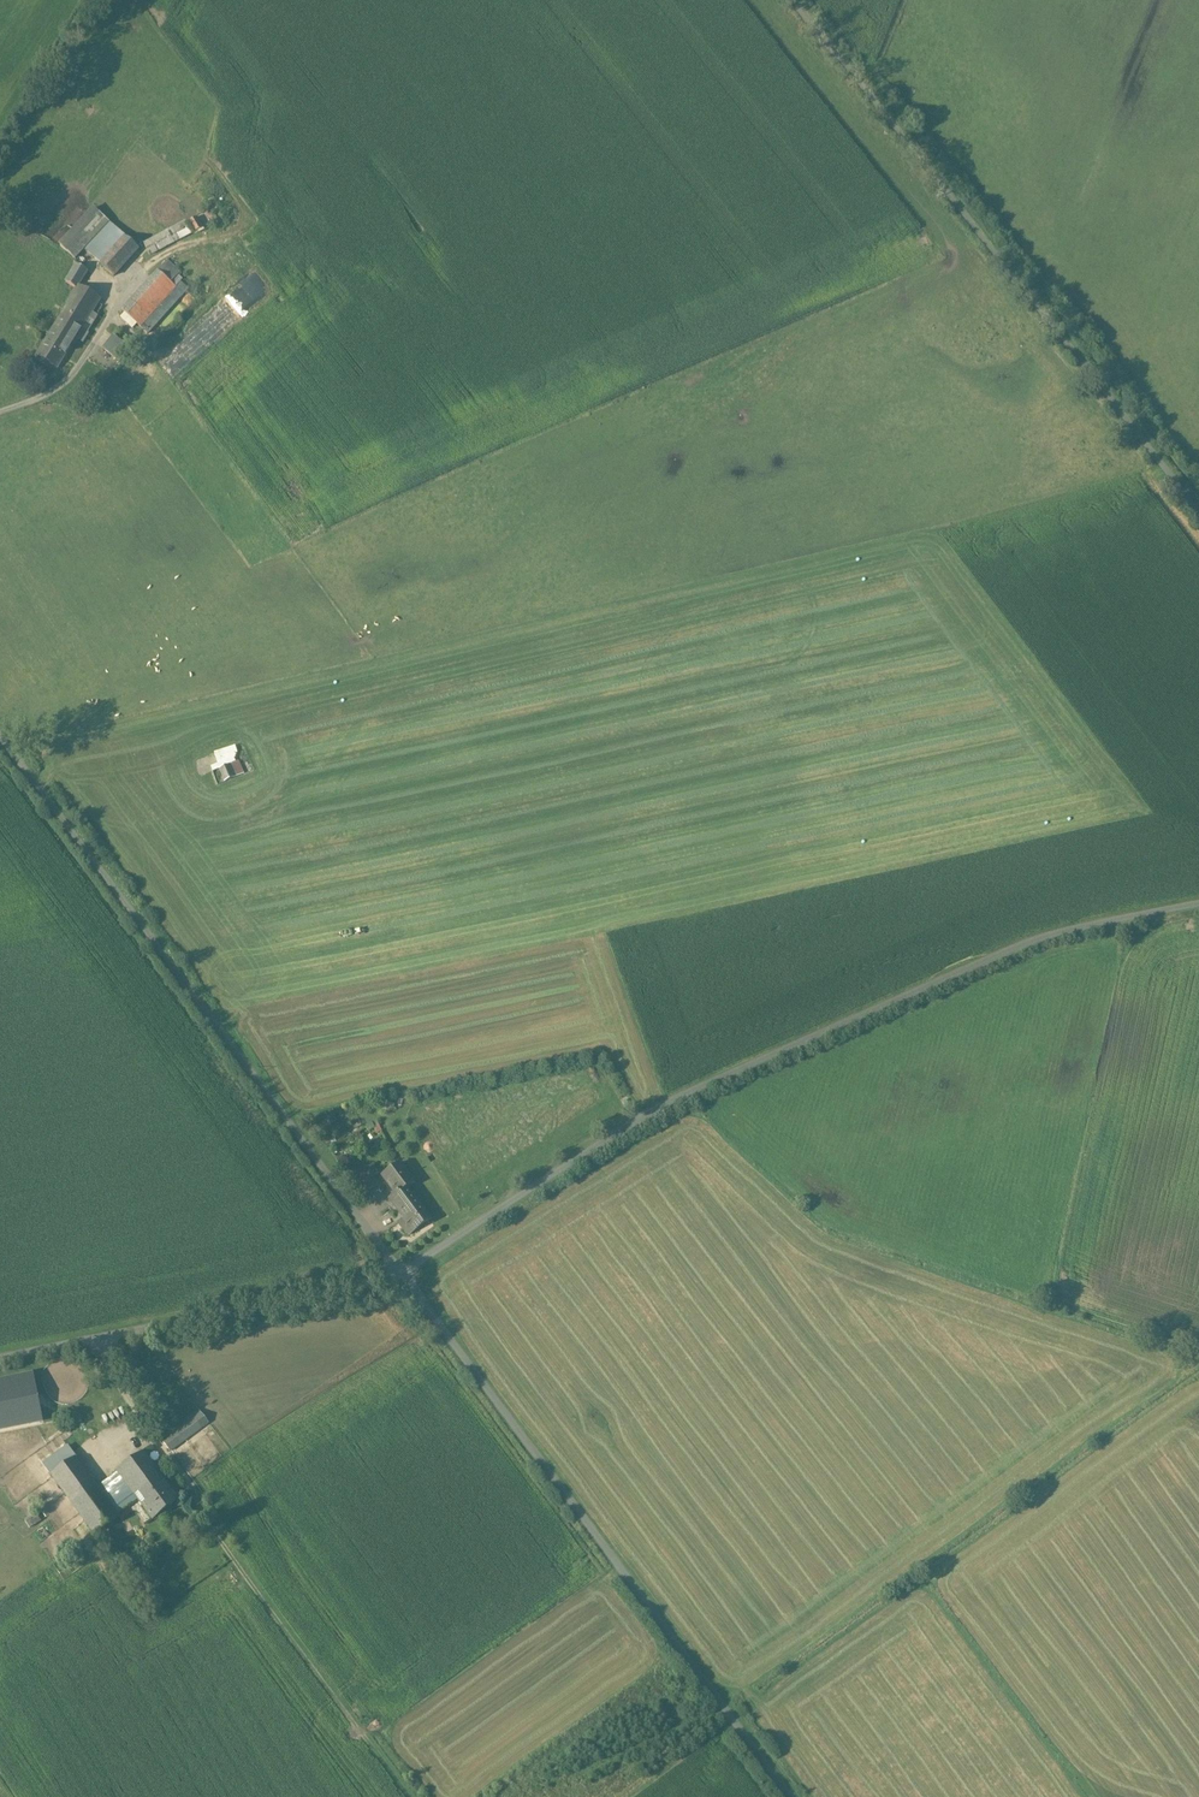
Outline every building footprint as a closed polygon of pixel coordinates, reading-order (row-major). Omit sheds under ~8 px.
[(93,208),(60,246),(75,259),(84,250),(110,222),(93,208)] [(203,227),(197,217),(188,222),(194,232),(203,227)] [(139,249),(110,222),(84,250),(114,276),(139,249)] [(186,222),(144,244),(150,255),(192,233),(186,222)] [(167,261),(123,310),(148,334),(188,289),(181,282),(182,280),(179,277),(181,274),(167,261)] [(87,272),(77,265),(66,282),(77,289),(79,286),(87,272)] [(77,289),(67,305),(68,305),(37,356),(57,368),(81,329),(87,333),(94,321),(97,316),(92,313),(100,299),(79,286),(77,289)] [(104,349),(119,361),(129,348),(114,336),(104,349)] [(214,751),(217,764),(212,765),(212,768),(239,762),(235,746),(214,751)] [(240,760),(231,763),(236,777),(245,774),(240,760)] [(215,771),(220,784),(235,777),(230,765),(215,771)] [(378,1120),(365,1125),(369,1134),(381,1129),(378,1120)] [(400,1162),(383,1175),(397,1193),(407,1185),(414,1181),(400,1162)] [(407,1185),(397,1193),(390,1198),(405,1218),(403,1219),(407,1224),(409,1223),(414,1230),(431,1218),(407,1185)] [(0,1382),(0,1430),(42,1422),(33,1376),(0,1382)] [(193,1416),(161,1440),(171,1452),(202,1429),(193,1416)] [(44,1465),(53,1477),(77,1460),(67,1448),(44,1465)] [(144,1454),(118,1472),(138,1499),(153,1519),(178,1501),(144,1454)] [(95,1534),(118,1517),(116,1514),(97,1487),(77,1460),(53,1477),(95,1534)] [(138,1499),(118,1472),(97,1487),(116,1514),(138,1499)]
